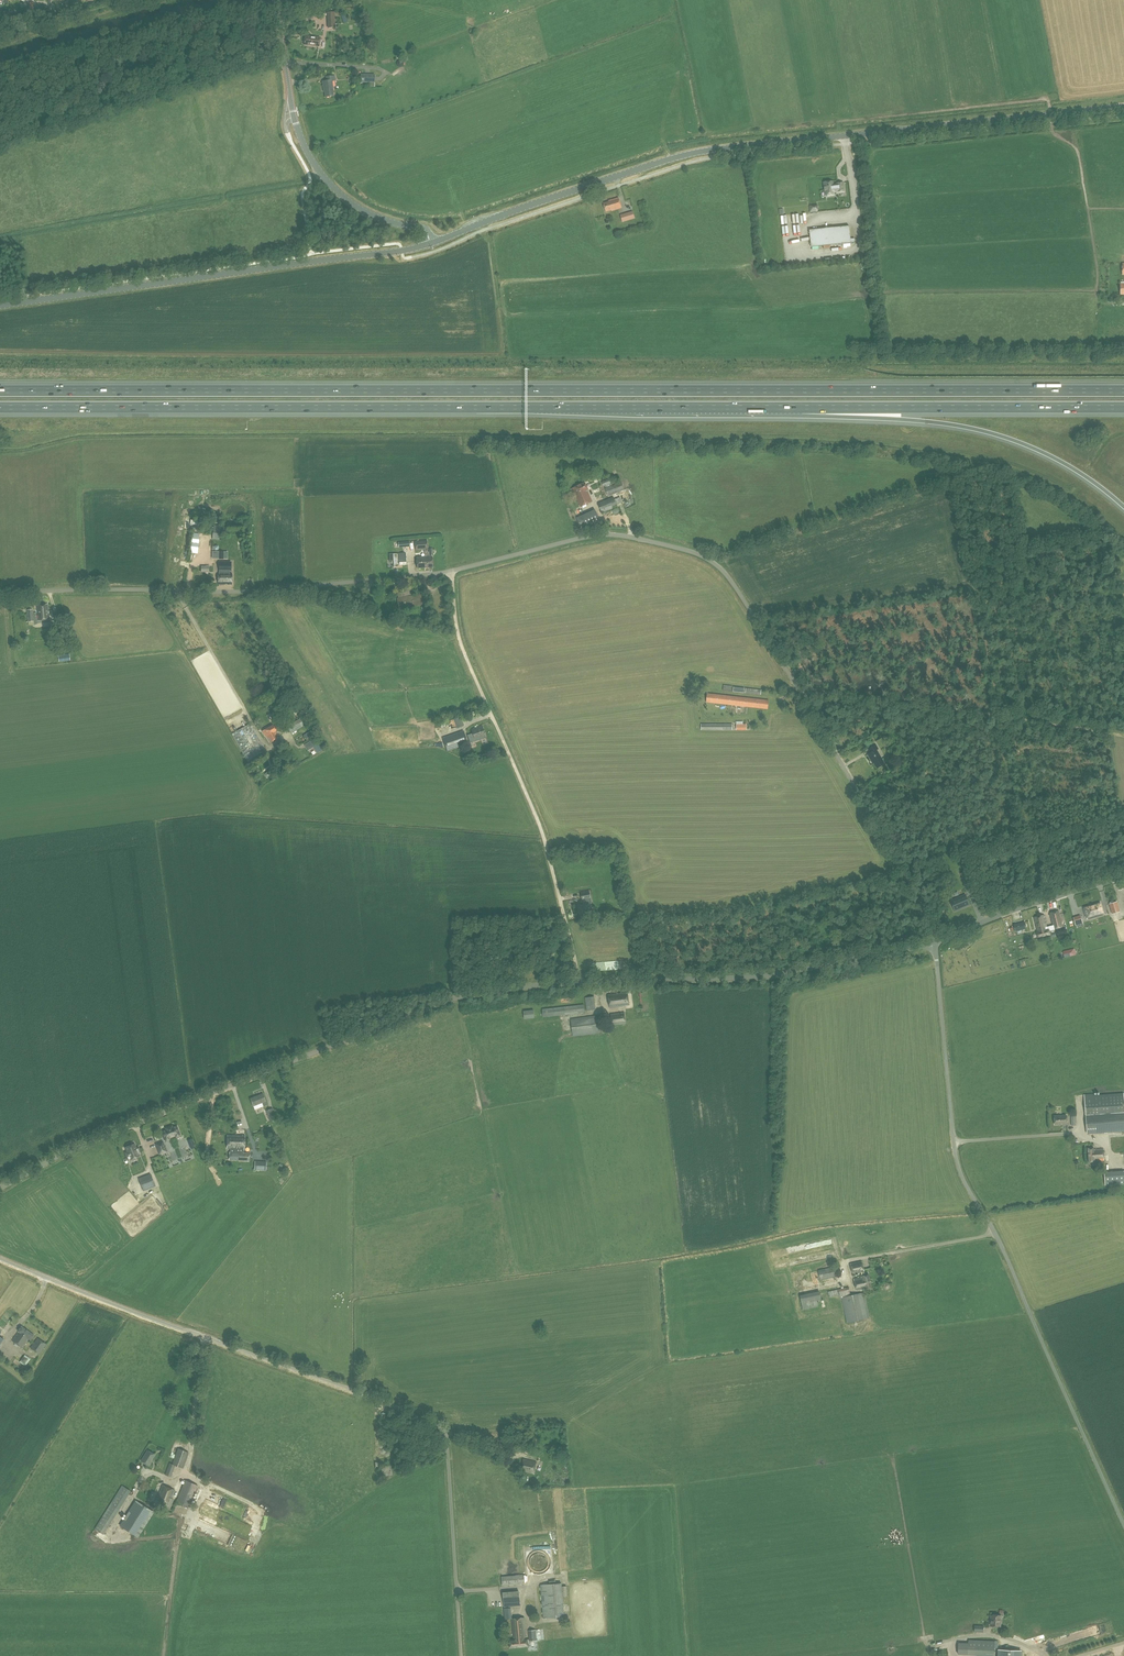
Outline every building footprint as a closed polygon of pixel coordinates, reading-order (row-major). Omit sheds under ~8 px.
[(319,46),(320,38),(305,35),(304,44),(319,46)] [(360,82),(360,83),(374,83),(375,74),(360,74),(360,82)] [(335,80),(335,76),(326,77),(326,81),(323,81),(324,90),(325,90),(326,97),(334,96),(332,80),(335,80)] [(833,181),(824,182),(825,195),(834,194),(834,191),(838,190),(838,192),(844,191),(843,182),(837,183),(837,185),(833,185),(833,181)] [(622,208),(619,198),(609,201),(609,202),(603,203),(606,212),(612,210),(612,211),(622,208)] [(635,218),(633,211),(621,215),(623,222),(635,218)] [(797,223),(808,222),(807,213),(797,213),(797,223)] [(849,226),(809,230),(811,247),(851,243),(849,226)] [(592,501),(587,490),(588,489),(585,482),(572,488),(581,507),(592,501)] [(624,489),(621,482),(605,488),(608,496),(624,489)] [(598,503),(602,513),(617,506),(613,497),(598,503)] [(578,519),(582,529),(586,527),(587,529),(601,523),(596,511),(578,519)] [(422,556),(423,557),(416,558),(417,567),(434,566),(433,557),(430,557),(430,555),(431,555),(433,554),(433,549),(429,549),(429,552),(428,552),(427,540),(415,541),(416,550),(425,550),(425,556),(422,556)] [(406,552),(398,553),(398,554),(391,554),(392,565),(399,565),(399,562),(406,562),(406,552)] [(232,584),(232,573),(218,573),(218,584),(232,584)] [(379,587),(380,594),(392,593),(392,585),(379,587)] [(49,619),(48,604),(37,605),(38,620),(49,619)] [(397,622),(406,625),(408,618),(398,615),(397,622)] [(768,709),(769,700),(707,693),(706,702),(768,709)] [(454,719),(457,728),(464,726),(461,716),(454,719)] [(291,733),(306,724),(302,717),(287,726),(291,733)] [(747,723),(743,723),(743,721),(737,721),(736,730),(747,730),(747,723)] [(232,734),(248,763),(267,752),(250,723),(232,734)] [(279,738),(275,731),(277,730),(274,724),(262,731),(265,736),(266,735),(270,742),(279,738)] [(486,737),(482,725),(471,729),(475,739),(482,737),(482,738),(486,737)] [(304,735),(307,740),(315,736),(312,730),(304,735)] [(446,749),(465,743),(461,732),(442,738),(446,749)] [(314,739),(305,745),(307,749),(312,746),(316,753),(317,752),(318,752),(320,751),(320,750),(321,750),(314,739)] [(877,768),(885,763),(877,749),(878,749),(876,745),(869,749),(871,753),(868,754),(872,761),(873,760),(877,768)] [(264,775),(266,778),(276,770),(273,767),(264,775)] [(591,898),(590,891),(581,893),(582,900),(584,899),(585,903),(577,905),(579,915),(590,913),(588,903),(587,903),(586,899),(591,898)] [(968,895),(954,901),(957,911),(972,904),(968,895)] [(1110,904),(1112,913),(1120,911),(1117,902),(1110,904)] [(1100,903),(1084,908),(1087,917),(1088,916),(1089,919),(1098,916),(1097,914),(1103,912),(1100,903)] [(606,911),(596,913),(598,919),(607,918),(606,911)] [(1054,929),(1062,927),(1059,911),(1050,913),(1053,925),(1047,927),(1044,915),(1039,916),(1040,922),(1041,928),(1042,928),(1043,931),(1045,930),(1046,935),(1051,934),(1050,930),(1054,929)] [(1080,915),(1074,917),(1076,924),(1082,922),(1080,915)] [(1038,937),(1046,935),(1045,930),(1043,931),(1042,928),(1041,928),(1040,922),(1039,916),(1034,917),(1037,932),(1036,932),(1038,937)] [(1028,921),(1013,924),(1015,931),(1026,929),(1025,926),(1029,925),(1028,921)] [(1070,949),(1063,951),(1065,957),(1072,956),(1071,955),(1074,955),(1073,949),(1070,950),(1070,949)] [(629,1005),(628,992),(620,993),(608,994),(610,1008),(622,1006),(629,1005)] [(594,996),(585,997),(587,1010),(596,1009),(594,996)] [(585,1012),(584,1004),(543,1009),(543,1017),(585,1012)] [(525,1019),(535,1018),(534,1009),(524,1010),(525,1019)] [(626,1023),(624,1012),(611,1014),(612,1025),(626,1023)] [(599,1032),(596,1016),(571,1019),(573,1036),(599,1032)] [(253,1106),(262,1102),(264,1106),(267,1104),(263,1093),(250,1098),(253,1106)] [(1110,1112),(1123,1112),(1123,1098),(1123,1093),(1094,1095),(1094,1093),(1084,1094),(1085,1114),(1110,1112)] [(266,1110),(270,1121),(277,1118),(273,1108),(266,1110)] [(1054,1116),(1055,1124),(1062,1123),(1063,1124),(1067,1124),(1067,1115),(1054,1116)] [(166,1129),(162,1131),(166,1141),(170,1139),(169,1138),(175,1135),(176,1137),(180,1135),(176,1125),(172,1127),(172,1126),(166,1128),(166,1129)] [(235,1135),(227,1135),(227,1148),(230,1148),(229,1152),(229,1160),(249,1161),(250,1153),(243,1152),(234,1152),(234,1148),(236,1145),(236,1140),(235,1140),(235,1135)] [(234,1152),(243,1152),(243,1148),(245,1148),(245,1135),(235,1135),(235,1140),(236,1140),(236,1145),(234,1148),(234,1152)] [(163,1142),(156,1144),(160,1153),(166,1151),(163,1142)] [(127,1152),(125,1153),(127,1158),(129,1157),(130,1159),(139,1156),(138,1153),(141,1153),(138,1147),(136,1148),(135,1144),(126,1147),(127,1152)] [(1104,1160),(1103,1149),(1094,1149),(1094,1147),(1088,1148),(1089,1162),(1095,1162),(1095,1163),(1098,1163),(1097,1161),(1104,1160)] [(263,1170),(263,1166),(272,1166),(272,1161),(255,1162),(255,1170),(263,1170)] [(1104,1172),(1105,1185),(1123,1184),(1123,1171),(1123,1170),(1104,1172)] [(151,1175),(139,1180),(143,1189),(155,1185),(151,1175)] [(872,1288),(869,1274),(865,1275),(864,1271),(862,1261),(850,1263),(853,1274),(861,1272),(862,1276),(861,1276),(861,1277),(854,1279),(856,1290),(866,1288),(866,1290),(872,1288)] [(820,1279),(836,1276),(834,1266),(818,1270),(820,1279)] [(849,1287),(838,1289),(828,1291),(829,1297),(839,1295),(840,1297),(842,1297),(847,1322),(869,1318),(864,1292),(851,1295),(849,1287)] [(3,1331),(9,1322),(1,1317),(0,1319),(0,1335),(1,1334),(3,1335),(5,1332),(3,1331)] [(31,1340),(34,1335),(21,1326),(18,1331),(12,1340),(22,1348),(29,1339),(31,1340)] [(39,1354),(46,1344),(38,1338),(31,1348),(39,1354)] [(30,1358),(25,1354),(20,1362),(25,1366),(30,1358)] [(183,1468),(188,1452),(178,1448),(172,1464),(170,1463),(165,1475),(171,1477),(175,1465),(183,1468)] [(155,1455),(148,1450),(141,1461),(149,1466),(151,1462),(151,1461),(155,1455)] [(534,1473),(536,1462),(523,1459),(521,1470),(534,1473)] [(188,1508),(198,1485),(185,1480),(176,1503),(188,1508)] [(104,1534),(131,1491),(122,1485),(95,1529),(93,1532),(96,1533),(98,1531),(104,1534)] [(172,1498),(175,1490),(162,1485),(158,1495),(157,1495),(155,1502),(170,1508),(174,1499),(172,1498)] [(136,1538),(150,1515),(134,1505),(120,1528),(136,1538)] [(503,1585),(525,1583),(524,1574),(502,1576),(503,1585)] [(564,1616),(561,1583),(541,1585),(544,1618),(564,1616)] [(504,1606),(521,1605),(519,1591),(503,1592),(504,1606)] [(1001,1623),(1001,1619),(1000,1619),(1000,1615),(991,1615),(991,1626),(1000,1626),(1000,1623),(1001,1623)] [(528,1646),(527,1639),(526,1639),(524,1617),(512,1618),(514,1640),(510,1640),(510,1647),(528,1646)] [(537,1640),(536,1630),(529,1630),(529,1641),(537,1640)] [(969,1640),(968,1651),(994,1653),(994,1641),(969,1640)]
